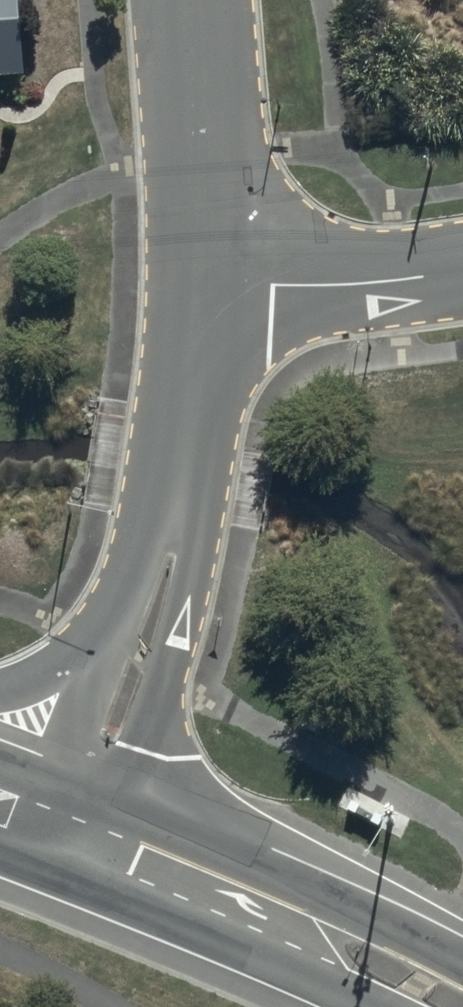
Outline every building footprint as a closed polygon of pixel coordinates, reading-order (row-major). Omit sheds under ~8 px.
[(16,68),(13,0),(0,0),(0,69),(16,68)]
